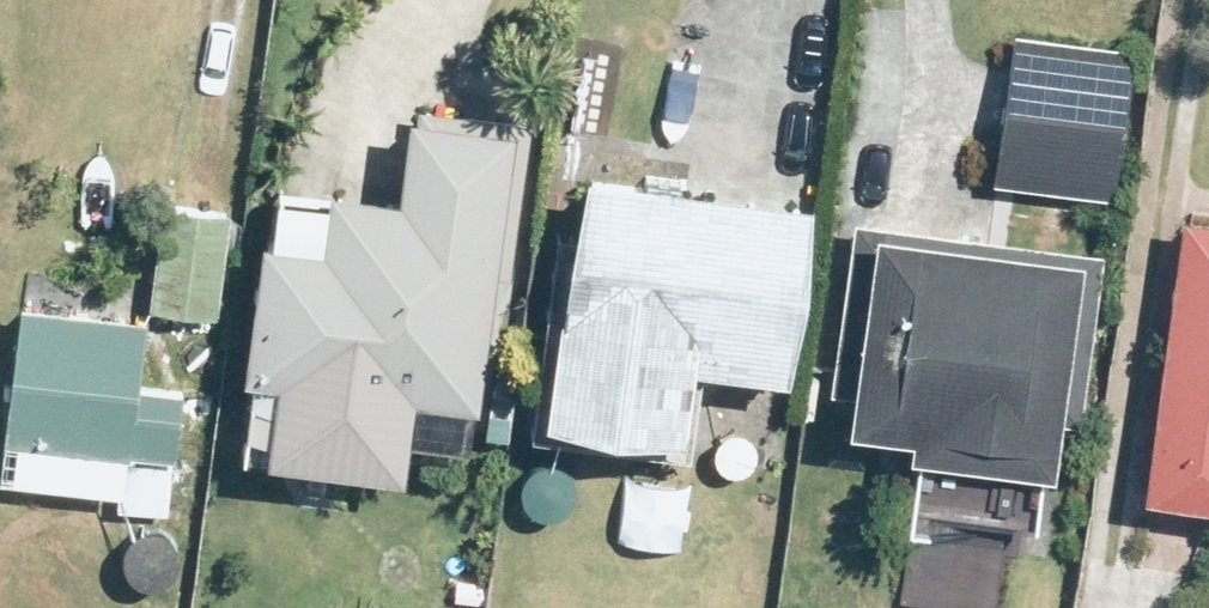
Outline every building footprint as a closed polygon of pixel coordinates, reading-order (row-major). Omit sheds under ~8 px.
[(1013,21),(993,173),(1114,189),(1134,38),(1013,21)] [(263,215),(243,352),(477,385),(495,265),(509,267),(530,113),(415,92),(399,176),(330,166),(321,224),(263,215)] [(558,291),(544,393),(683,412),(693,343),(790,355),(815,179),(582,150),(564,293),(558,291)] [(191,304),(213,306),(216,306),(229,207),(163,199),(150,297),(191,304)] [(1185,201),(1147,481),(1208,489),(1208,205),(1185,201)] [(923,432),(916,473),(1040,491),(1045,456),(1061,458),(1067,410),(1080,412),(1102,242),(854,206),(832,379),(852,383),(850,408),(912,414),(910,435),(923,432)] [(115,502),(168,507),(180,379),(136,375),(144,310),(19,295),(0,445),(0,469),(117,483),(115,502)] [(209,329),(213,306),(191,304),(188,327),(209,329)] [(427,607),(470,607),(472,560),(429,558),(427,607)]
